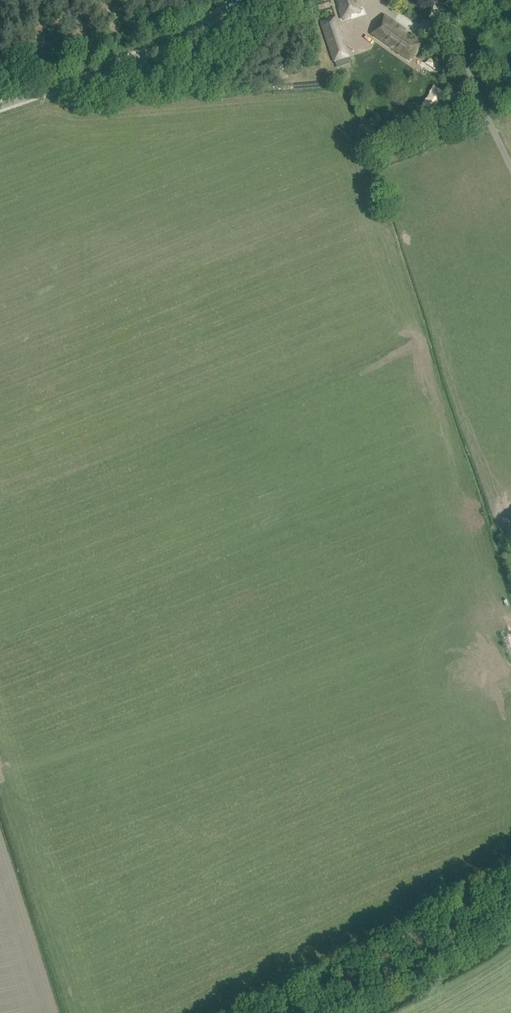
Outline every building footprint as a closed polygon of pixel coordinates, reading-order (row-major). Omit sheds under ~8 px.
[(349,11),(362,7),(360,0),(336,0),(343,20),(351,17),(349,11)] [(371,34),(409,61),(414,55),(415,56),(425,43),(412,34),(411,37),(404,32),(406,30),(385,15),(371,34)] [(321,21),(334,62),(349,57),(336,16),(321,21)] [(431,70),(439,68),(437,58),(429,59),(431,70)]
